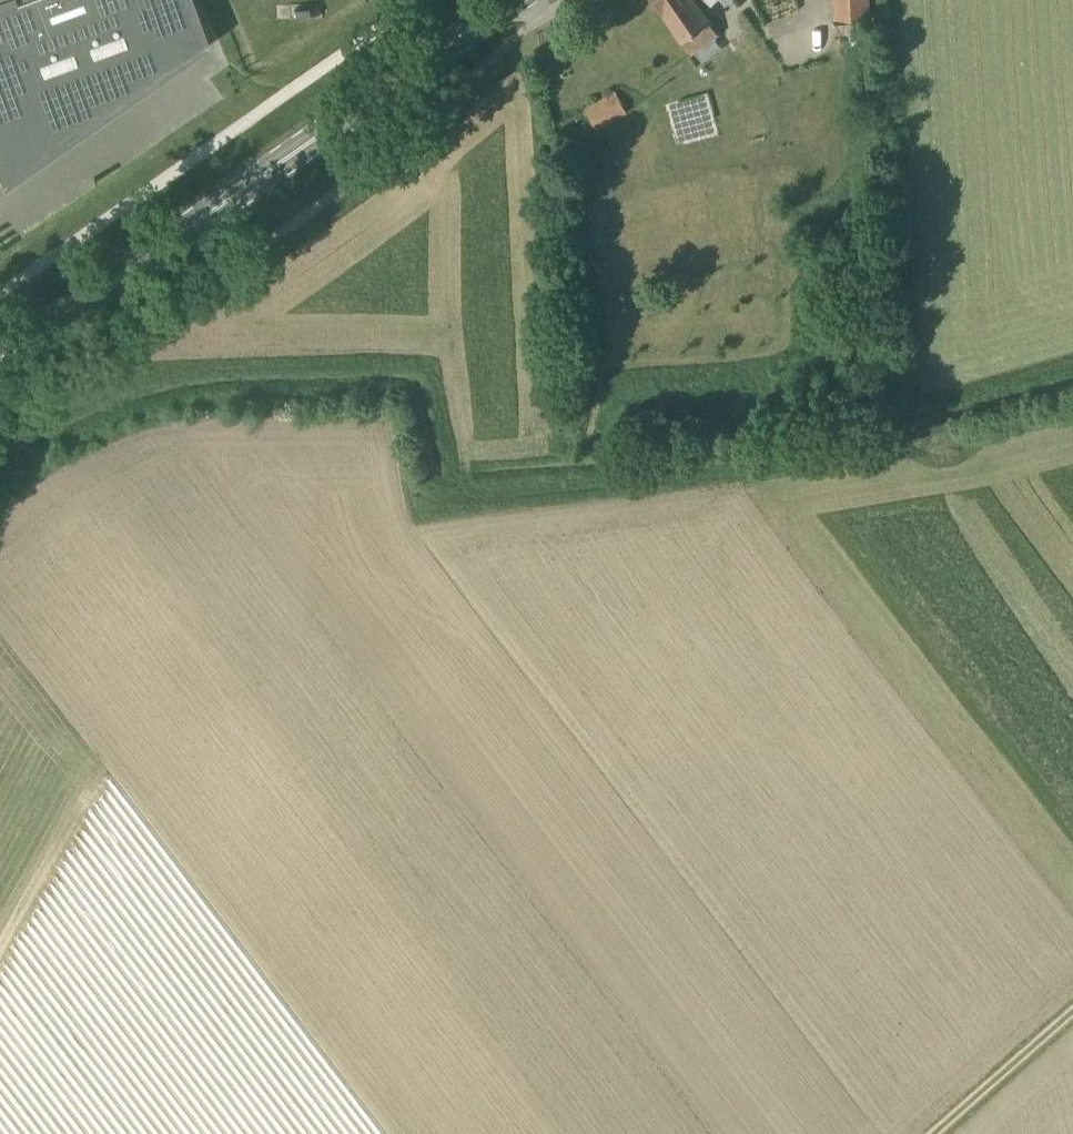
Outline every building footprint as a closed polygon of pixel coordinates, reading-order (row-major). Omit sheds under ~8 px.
[(8,173),(200,39),(185,0),(0,0),(0,152),(8,173)] [(692,53),(719,34),(697,0),(656,0),(692,53)] [(870,16),(870,0),(834,0),(835,17),(870,16)] [(597,129),(628,112),(617,90),(585,107),(597,129)]
